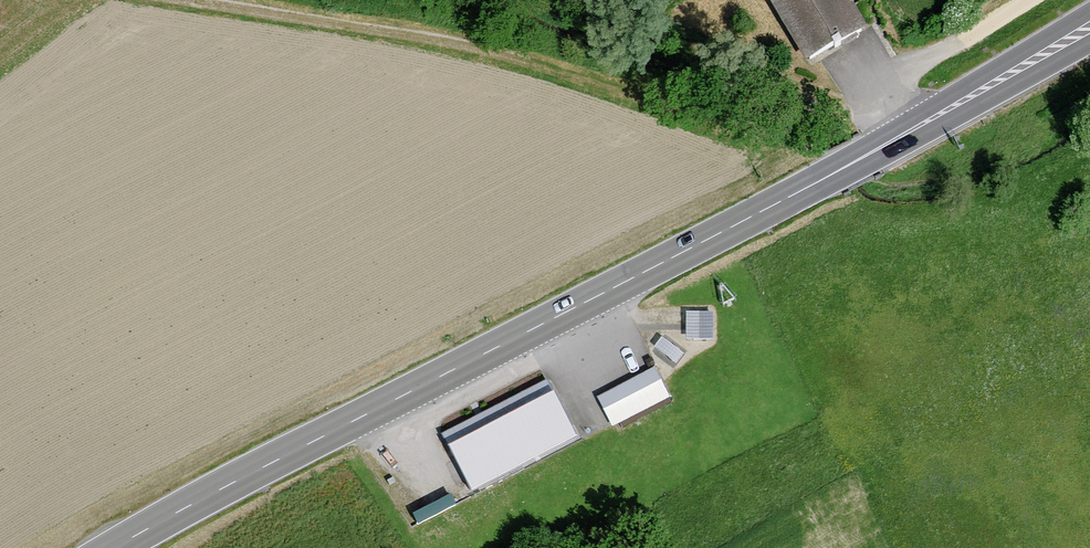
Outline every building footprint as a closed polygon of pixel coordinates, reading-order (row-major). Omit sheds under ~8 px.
[(854,0),(770,0),(809,59),(867,21),(854,0)] [(668,404),(653,374),(593,403),(608,434),(668,404)] [(573,444),(544,386),(439,438),(467,496),(573,444)]
